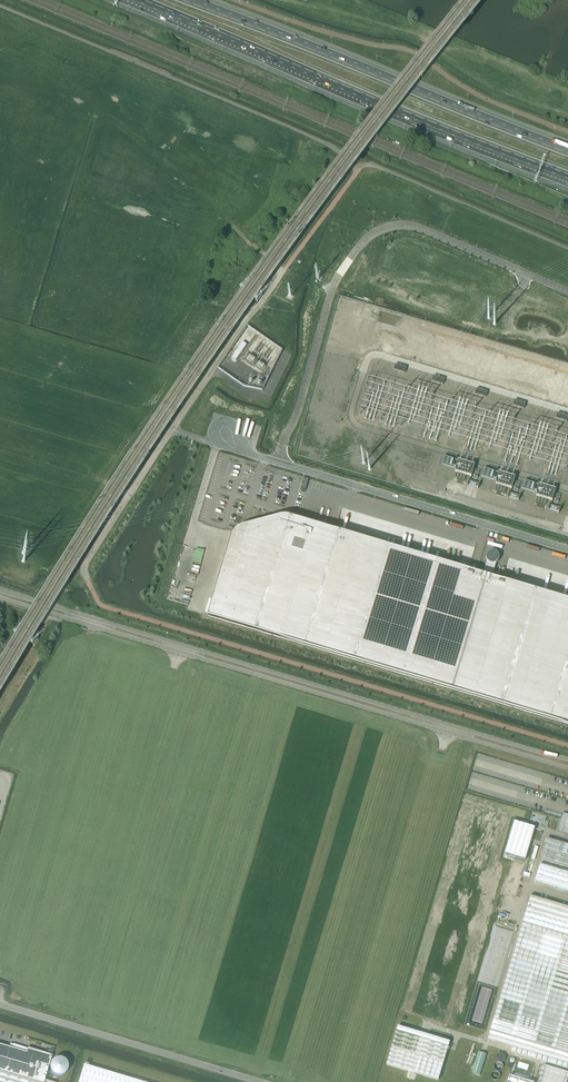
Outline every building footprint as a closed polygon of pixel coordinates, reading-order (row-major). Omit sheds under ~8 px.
[(243,342),(232,358),(236,361),(247,345),(243,342)] [(396,364),(394,370),(405,373),(406,367),(396,364)] [(434,376),(432,381),(443,384),(444,379),(434,376)] [(476,388),(475,394),(485,397),(487,392),(476,388)] [(515,400),(513,405),(524,409),(525,403),(515,400)] [(556,418),(566,421),(567,416),(557,413),(556,418)] [(458,460),(455,471),(471,476),(474,465),(458,460)] [(499,472),(495,483),(512,488),(515,477),(499,472)] [(539,484),(536,495),(552,500),(556,489),(539,484)] [(208,616),(567,724),(567,600),(293,518),(292,517),(291,517),(290,517),(289,517),(289,516),(288,516),(287,516),(286,516),(285,516),(284,516),(283,516),(282,516),(281,517),(280,517),(279,517),(243,527),(242,527),(241,528),(240,528),(239,528),(239,529),(238,529),(237,530),(236,530),(236,531),(235,532),(234,533),(234,534),(233,534),(233,535),(233,536),(232,537),(208,616)] [(487,559),(483,572),(493,575),(497,563),(497,562),(498,562),(498,561),(499,561),(499,560),(499,559),(499,558),(499,557),(499,556),(499,555),(499,554),(498,554),(498,553),(497,552),(496,552),(496,551),(495,551),(494,551),(493,551),(492,551),(491,551),(490,551),(490,552),(489,552),(489,553),(488,553),(488,554),(487,554),(487,555),(487,556),(487,557),(487,558),(487,559)] [(558,831),(567,834),(567,814),(564,813),(558,831)] [(515,821),(505,853),(525,860),(535,827),(515,821)] [(548,838),(542,859),(567,867),(567,844),(548,838)] [(513,861),(504,892),(515,896),(524,865),(513,861)] [(540,864),(536,879),(567,889),(567,872),(540,864)] [(531,896),(488,1039),(512,1047),(511,1052),(567,1069),(567,907),(531,896)] [(450,1041),(398,1026),(387,1064),(438,1080),(450,1041)] [(39,1081),(44,1081),(52,1055),(28,1048),(27,1052),(0,1044),(0,1071),(39,1081)] [(478,1051),(472,1073),(480,1076),(487,1054),(478,1051)] [(84,1065),(79,1081),(142,1081),(84,1065)] [(539,1081),(567,1081),(567,1077),(567,1072),(544,1065),(539,1081)] [(0,1071),(0,1081),(39,1081),(0,1071)]
